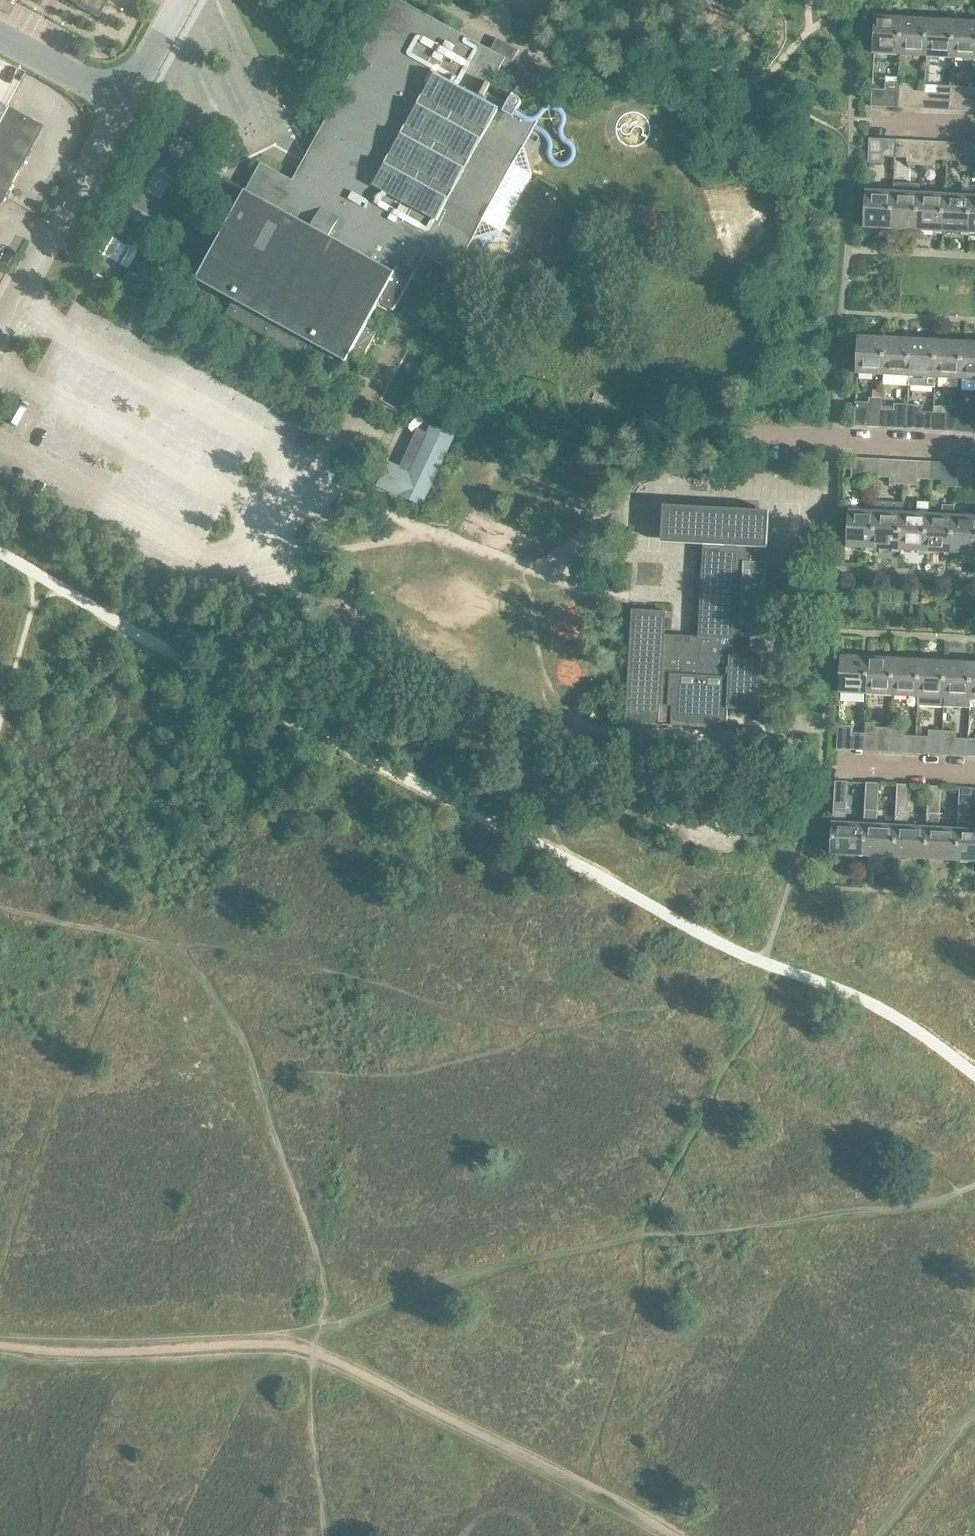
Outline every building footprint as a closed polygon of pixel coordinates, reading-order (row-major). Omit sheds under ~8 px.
[(98,19),(108,0),(62,0),(98,19)] [(197,282),(234,302),(226,317),(302,359),(310,344),(347,364),(355,349),(366,355),(378,333),(367,327),(380,304),(396,313),(419,270),(446,285),(453,271),(456,273),(473,241),(501,232),(532,177),(524,147),(537,122),(519,111),(521,106),(520,101),(518,99),(513,99),(511,101),(509,104),(488,94),(507,60),(513,64),(519,51),(497,40),(491,51),(397,0),(393,0),(307,157),(311,159),(296,184),(261,165),(197,282)] [(901,57),(903,20),(877,18),(875,56),(901,57)] [(929,22),(903,20),(901,57),(927,59),(929,22)] [(929,22),(927,59),(953,60),(955,23),(929,22)] [(953,60),(974,62),(974,24),(955,23),(953,60)] [(528,72),(516,94),(526,99),(538,77),(528,72)] [(898,109),(900,85),(885,84),(885,91),(873,91),(872,108),(898,109)] [(900,85),(898,109),(924,110),(925,93),(914,92),(914,86),(900,85)] [(950,112),(952,88),(938,87),(937,111),(950,112)] [(966,88),(952,88),(950,112),(964,113),(966,88)] [(0,122),(0,203),(6,193),(42,127),(8,108),(0,122)] [(896,158),(897,142),(870,140),(869,164),(883,164),(884,158),(896,158)] [(897,142),(896,158),(907,159),(907,166),(922,167),(923,143),(897,142)] [(937,144),(923,143),(922,167),(935,167),(937,144)] [(974,146),(949,145),(948,162),(960,162),(959,168),(973,169),(974,146)] [(892,231),(895,188),(868,186),(866,230),(892,231)] [(920,189),(895,188),(892,231),(918,233),(920,189)] [(920,189),(918,233),(944,234),(946,190),(920,189)] [(972,192),(946,190),(944,234),(970,236),(972,192)] [(110,230),(100,247),(107,251),(117,234),(110,230)] [(885,377),(887,339),(861,338),(859,375),(885,377)] [(913,341),(887,339),(885,377),(911,378),(913,341)] [(913,341),(911,378),(910,385),(936,387),(937,380),(939,342),(913,341)] [(939,342),(937,380),(962,381),(964,344),(939,342)] [(962,381),(974,382),(974,344),(964,344),(962,381)] [(869,428),(870,404),(857,403),(856,427),(869,428)] [(883,411),(882,428),(908,430),(909,406),(889,404),(889,411),(883,411)] [(909,406),(908,430),(934,431),(935,413),(922,413),(923,407),(909,406)] [(946,414),(935,413),(934,431),(960,432),(961,409),(946,408),(946,414)] [(974,409),(961,409),(960,432),(974,433),(974,416),(974,409)] [(454,436),(432,426),(410,473),(388,463),(378,484),(422,505),(454,436)] [(879,478),(880,461),(854,459),(852,483),(866,484),(866,477),(879,478)] [(880,461),(879,478),(890,479),(890,485),(905,486),(906,462),(880,461)] [(932,464),(906,462),(905,486),(918,487),(919,480),(931,481),(932,464)] [(958,465),(932,464),(931,481),(942,482),(942,488),(956,489),(958,465)] [(958,465),(956,489),(970,489),(970,483),(974,483),(974,466),(958,465)] [(878,500),(878,508),(875,550),(901,552),(903,509),(904,501),(878,500)] [(903,509),(901,552),(927,553),(929,510),(930,501),(920,500),(919,510),(903,509)] [(929,510),(927,553),(953,555),(955,512),(956,503),(944,502),(944,511),(929,510)] [(631,610),(626,724),(672,726),(728,728),(729,708),(759,709),(762,657),(745,655),(746,640),(751,640),(752,625),(764,625),(766,562),(755,561),(756,546),(768,546),(770,510),(664,505),(662,543),(704,544),(699,636),(664,633),(665,612),(631,610)] [(875,550),(878,508),(851,506),(849,549),(875,550)] [(955,512),(953,555),(974,556),(974,513),(955,512)] [(868,696),(869,659),(843,658),(841,695),(868,696)] [(869,659),(868,696),(894,697),(896,661),(869,659)] [(922,662),(896,661),(894,697),(920,699),(922,662)] [(922,662),(920,699),(919,707),(945,708),(946,700),(948,663),(922,662)] [(948,663),(946,700),(972,702),(974,665),(948,663)] [(852,751),(853,727),(839,726),(838,750),(852,751)] [(891,753),(892,730),(877,729),(876,752),(891,753)] [(906,730),(892,730),(891,753),(904,754),(906,730)] [(944,732),(929,732),(928,755),(943,756),(944,732)] [(958,732),(944,732),(943,756),(957,757),(958,732)] [(863,857),(865,826),(846,825),(848,783),(836,783),(832,855),(863,857)] [(867,784),(865,826),(863,857),(895,859),(897,827),(877,826),(880,785),(867,784)] [(899,786),(897,827),(895,859),(926,860),(927,829),(909,828),(910,787),(899,786)] [(930,788),(927,829),(926,860),(957,862),(959,831),(940,830),(942,788),(930,788)] [(959,831),(957,862),(974,863),(974,832),(971,832),(973,790),(961,790),(959,831)] [(974,878),(974,864),(837,857),(837,870),(974,878)]
